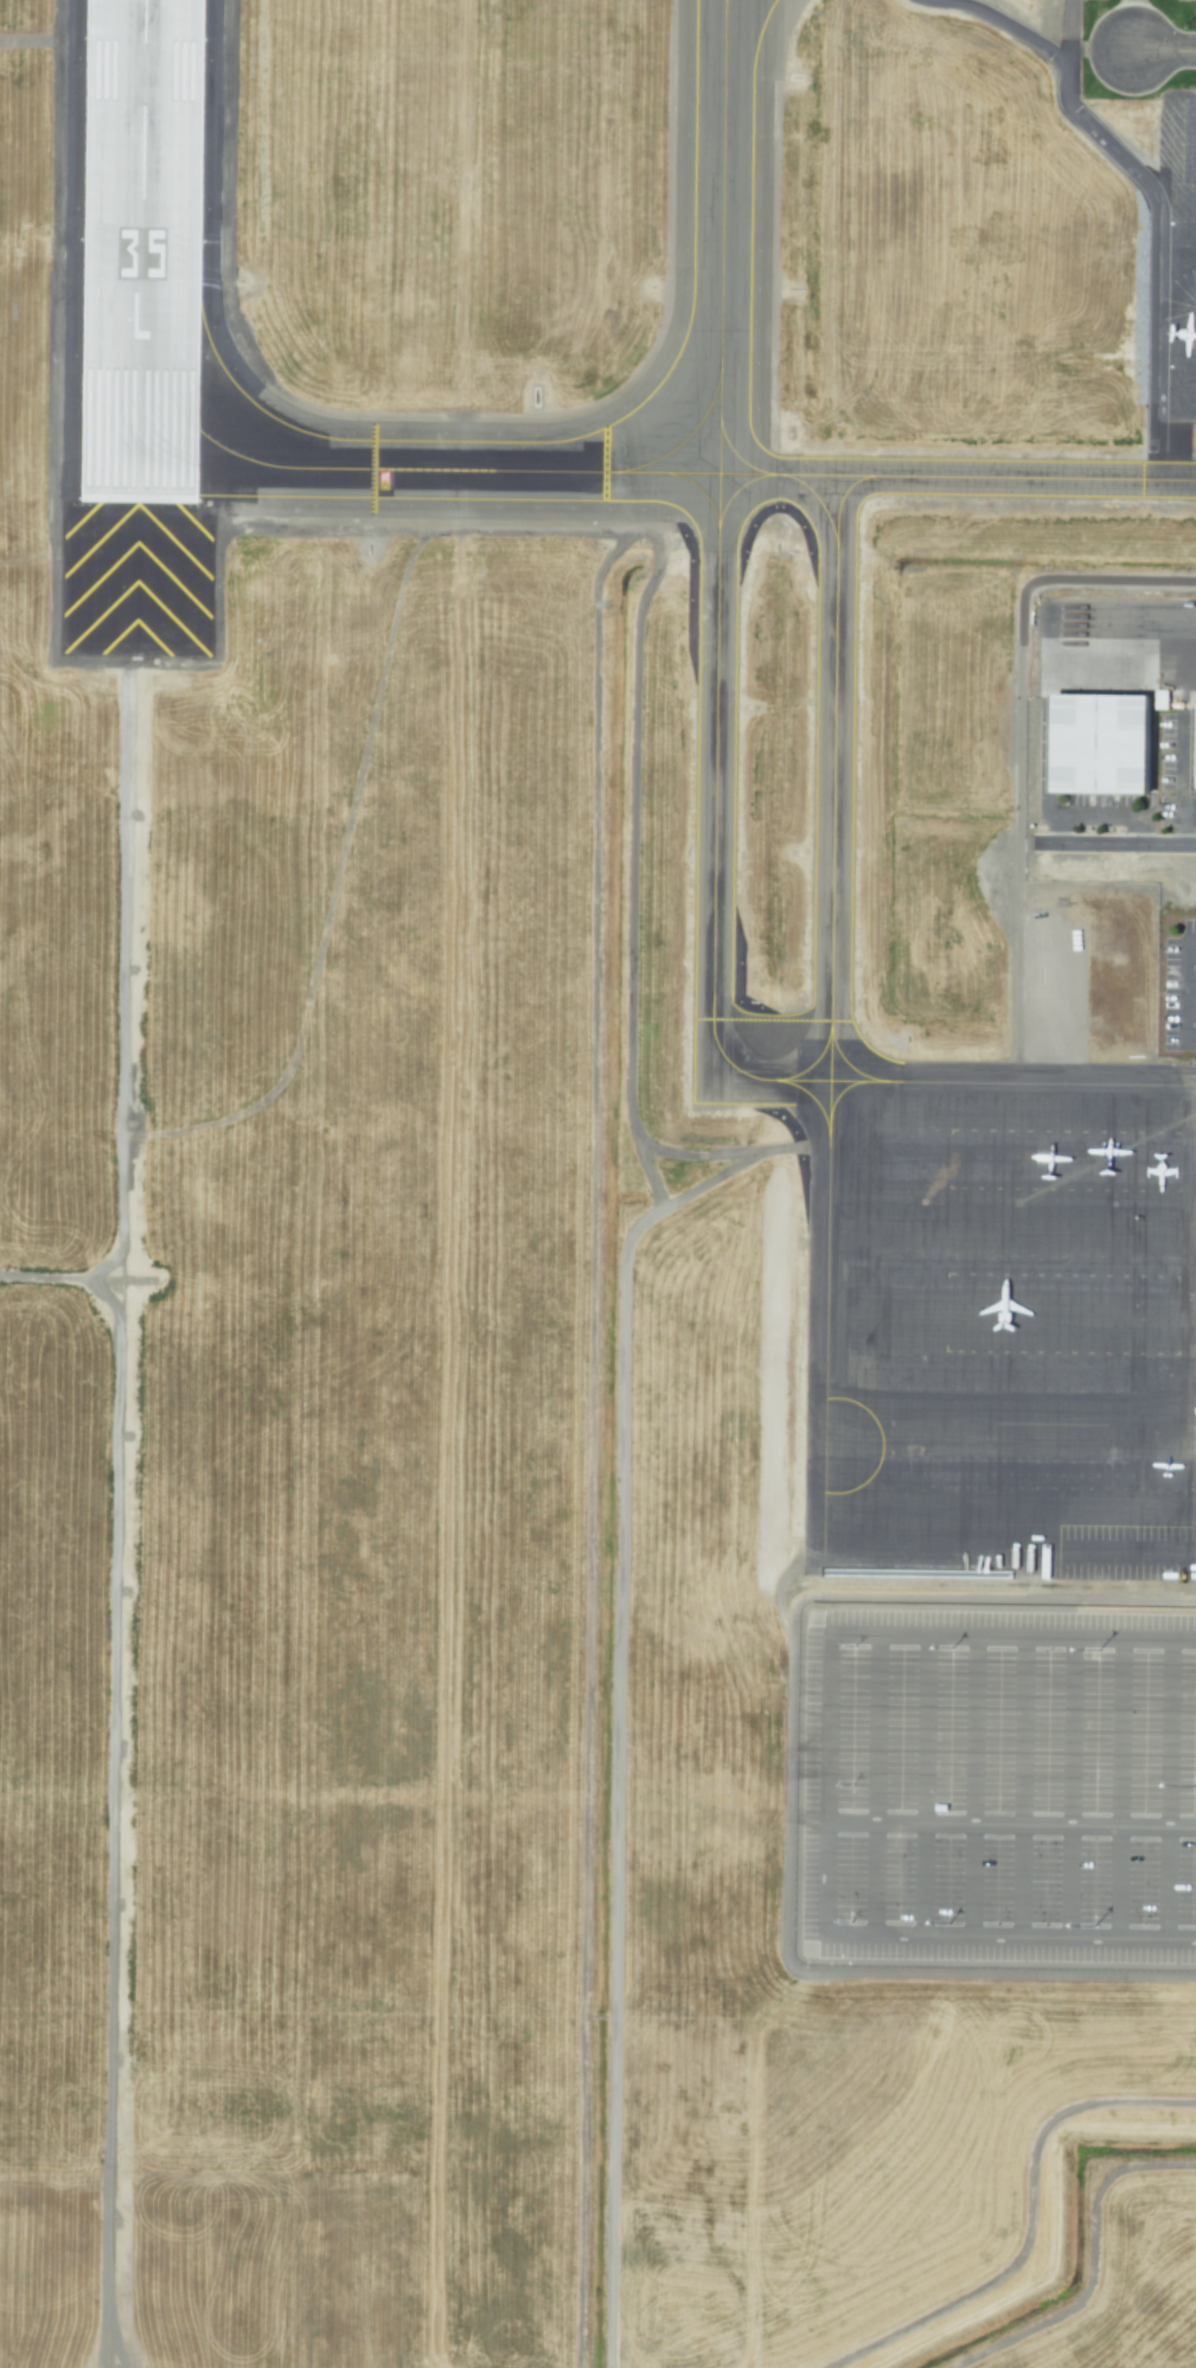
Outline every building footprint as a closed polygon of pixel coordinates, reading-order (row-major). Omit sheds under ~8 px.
[(1155,709),(1168,709),(1168,690),(1155,690),(1155,709)] [(1053,792),(1147,794),(1150,697),(1056,695),(1053,792)]
